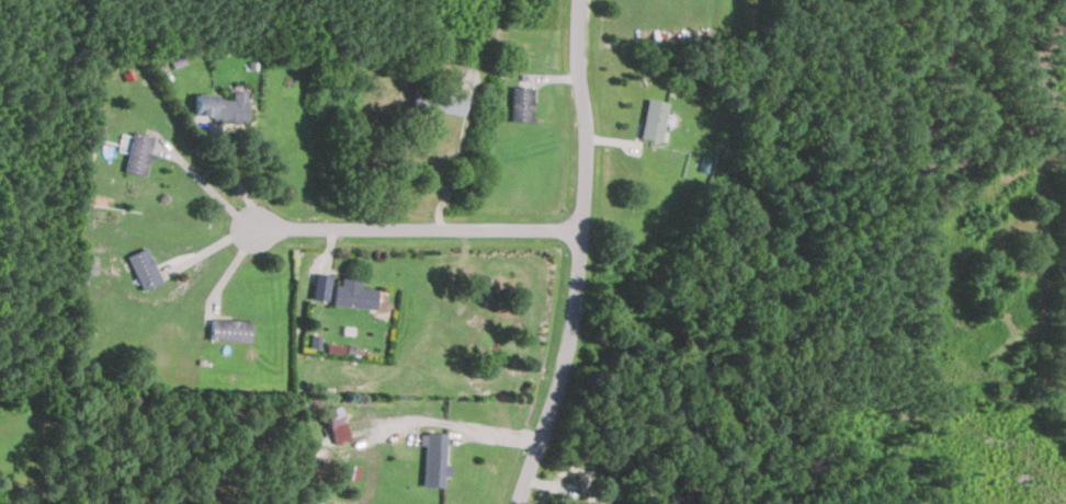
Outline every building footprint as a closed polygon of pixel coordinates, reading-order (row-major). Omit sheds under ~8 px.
[(512,120),(532,120),(532,86),(513,86),(512,120)] [(463,114),(466,94),(413,87),(411,107),(463,114)] [(194,93),(193,118),(246,120),(247,92),(231,92),(231,99),(214,99),(214,93),(194,93)] [(666,101),(645,98),(641,138),(662,140),(666,101)] [(143,175),(153,136),(132,131),(122,170),(143,175)] [(126,255),(142,289),(160,281),(145,247),(126,255)] [(374,309),(376,288),(359,286),(359,279),(336,276),(332,304),(374,309)] [(209,339),(249,340),(250,320),(210,318),(209,339)] [(323,410),(332,444),(348,439),(338,405),(323,410)] [(421,482),(441,482),(441,447),(421,447),(421,482)] [(356,481),(359,466),(344,463),(341,478),(356,481)]
